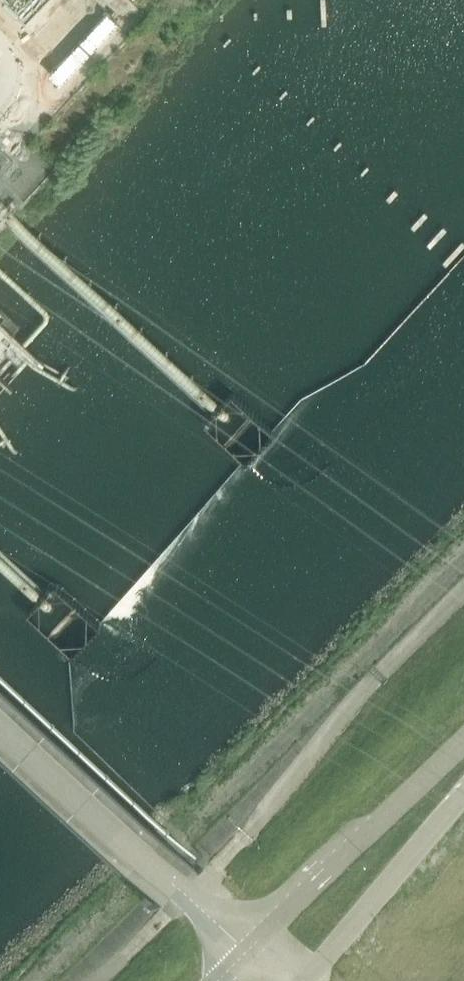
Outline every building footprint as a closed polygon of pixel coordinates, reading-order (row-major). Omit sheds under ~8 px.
[(105,13),(48,74),(58,84),(115,23),(105,13)] [(0,163),(0,169),(4,173),(16,161),(8,154),(0,163)] [(17,343),(38,363),(39,362),(69,379),(70,377),(37,358),(0,323),(0,362),(17,343)]
